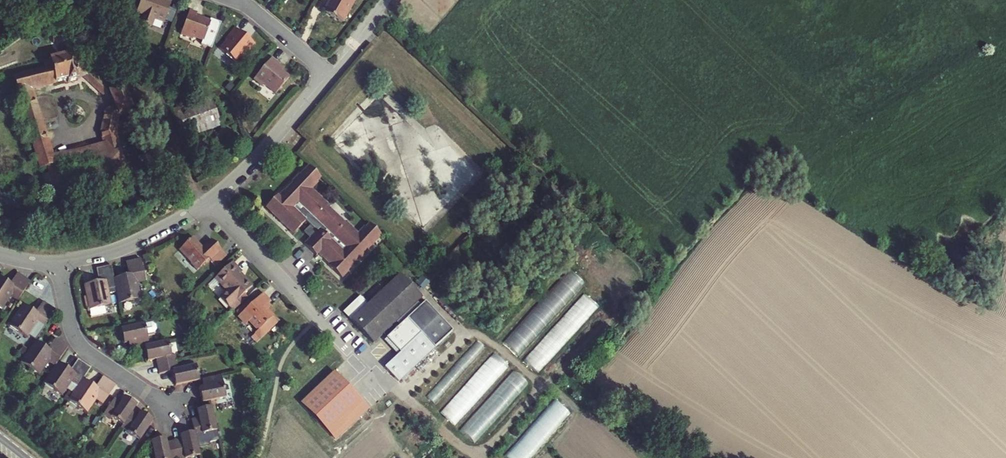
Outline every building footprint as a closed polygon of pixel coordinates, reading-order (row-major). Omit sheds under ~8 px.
[(133,15),(139,17),(136,25),(148,29),(151,22),(160,25),(168,3),(161,0),(139,0),(133,15)] [(327,2),(319,15),(337,26),(351,0),(324,0),(327,2)] [(199,42),(206,23),(193,18),(194,15),(186,12),(177,36),(189,41),(190,39),(199,42)] [(251,44),(231,27),(220,40),(222,42),(215,50),(230,63),(238,54),(241,57),(251,44)] [(69,45),(66,33),(51,37),(53,45),(57,44),(59,48),(69,45)] [(42,171),(54,168),(29,90),(64,80),(66,82),(76,81),(77,77),(79,76),(102,95),(110,95),(115,112),(106,115),(101,131),(109,158),(56,173),(63,197),(131,179),(128,169),(129,166),(128,163),(125,160),(125,153),(122,151),(118,133),(122,116),(130,112),(122,92),(113,94),(100,83),(87,72),(82,54),(49,62),(51,68),(15,79),(42,171)] [(270,94),(284,79),(271,68),(274,65),(267,59),(248,80),(257,88),(260,85),(270,94)] [(201,109),(175,123),(181,135),(208,122),(201,109)] [(322,181),(308,168),(299,178),(298,177),(291,184),(292,185),(279,199),(277,198),(265,211),(293,237),(305,224),(311,229),(317,235),(311,242),(305,248),(317,260),(320,257),(327,264),(356,235),(349,229),(348,230),(330,214),(332,212),(312,194),(320,186),(319,185),(322,181)] [(356,235),(327,264),(330,267),(329,268),(343,282),(349,275),(348,273),(355,266),(357,267),(370,254),(368,252),(382,238),(367,225),(356,235)] [(317,235),(311,229),(304,236),(311,242),(317,235)] [(218,253),(208,243),(199,252),(188,242),(176,254),(188,266),(187,267),(194,275),(206,263),(208,264),(218,253)] [(110,278),(113,290),(116,304),(137,300),(134,285),(142,284),(137,260),(122,264),(125,275),(110,278)] [(226,263),(210,279),(221,291),(214,298),(223,307),(230,300),(244,286),(233,274),(235,272),(226,263)] [(103,292),(113,290),(110,278),(108,267),(91,270),(94,282),(80,285),(85,311),(106,306),(103,292)] [(520,354),(585,281),(571,268),(506,341),(520,354)] [(0,277),(0,308),(2,309),(11,296),(15,299),(27,281),(15,273),(9,283),(0,277)] [(375,347),(422,300),(400,278),(369,308),(361,300),(345,316),(375,347)] [(541,372),(599,304),(584,290),(526,359),(541,372)] [(260,308),(263,305),(266,303),(258,294),(233,317),(241,325),(245,321),(254,331),(252,333),(257,337),(273,322),(264,312),(260,308)] [(230,300),(223,307),(227,311),(234,304),(230,300)] [(34,325),(40,329),(53,310),(41,301),(34,312),(21,304),(7,325),(26,337),(34,325)] [(454,332),(426,304),(408,321),(422,336),(386,371),(400,385),(454,332)] [(127,346),(128,352),(143,349),(148,348),(145,335),(151,333),(155,329),(154,325),(151,323),(121,329),(118,329),(122,347),(127,346)] [(45,363),(52,368),(57,362),(65,350),(52,341),(45,351),(32,341),(17,362),(37,375),(45,363)] [(168,343),(148,348),(143,349),(146,362),(156,360),(157,367),(177,363),(176,357),(171,358),(168,343)] [(495,350),(441,410),(456,424),(510,364),(495,350)] [(52,368),(42,383),(59,396),(68,384),(74,388),(81,378),(88,368),(75,360),(68,371),(57,362),(52,368)] [(188,384),(200,381),(197,367),(179,371),(177,363),(157,367),(159,376),(173,373),(176,386),(181,385),(188,384)] [(478,439),(530,381),(515,368),(463,425),(478,439)] [(333,372),(300,404),(329,434),(362,403),(333,372)] [(222,376),(203,380),(206,394),(200,395),(202,402),(207,401),(227,397),(222,376)] [(74,388),(67,399),(85,412),(94,399),(100,404),(114,385),(101,377),(93,387),(81,378),(74,388)] [(107,417),(119,425),(129,413),(133,406),(120,397),(116,403),(110,399),(100,415),(106,419),(107,417)] [(507,454),(512,457),(530,457),(572,411),(557,398),(507,454)] [(362,403),(329,434),(335,441),(369,410),(362,403)] [(197,419),(188,422),(191,435),(194,447),(199,446),(203,442),(217,438),(215,430),(209,407),(195,411),(197,419)] [(118,427),(137,441),(149,422),(136,413),(134,416),(129,413),(119,425),(118,427)] [(191,435),(177,438),(178,442),(170,444),(174,457),(196,457),(197,457),(194,447),(191,435)] [(170,444),(164,445),(163,443),(152,446),(155,457),(174,457),(170,444)]
